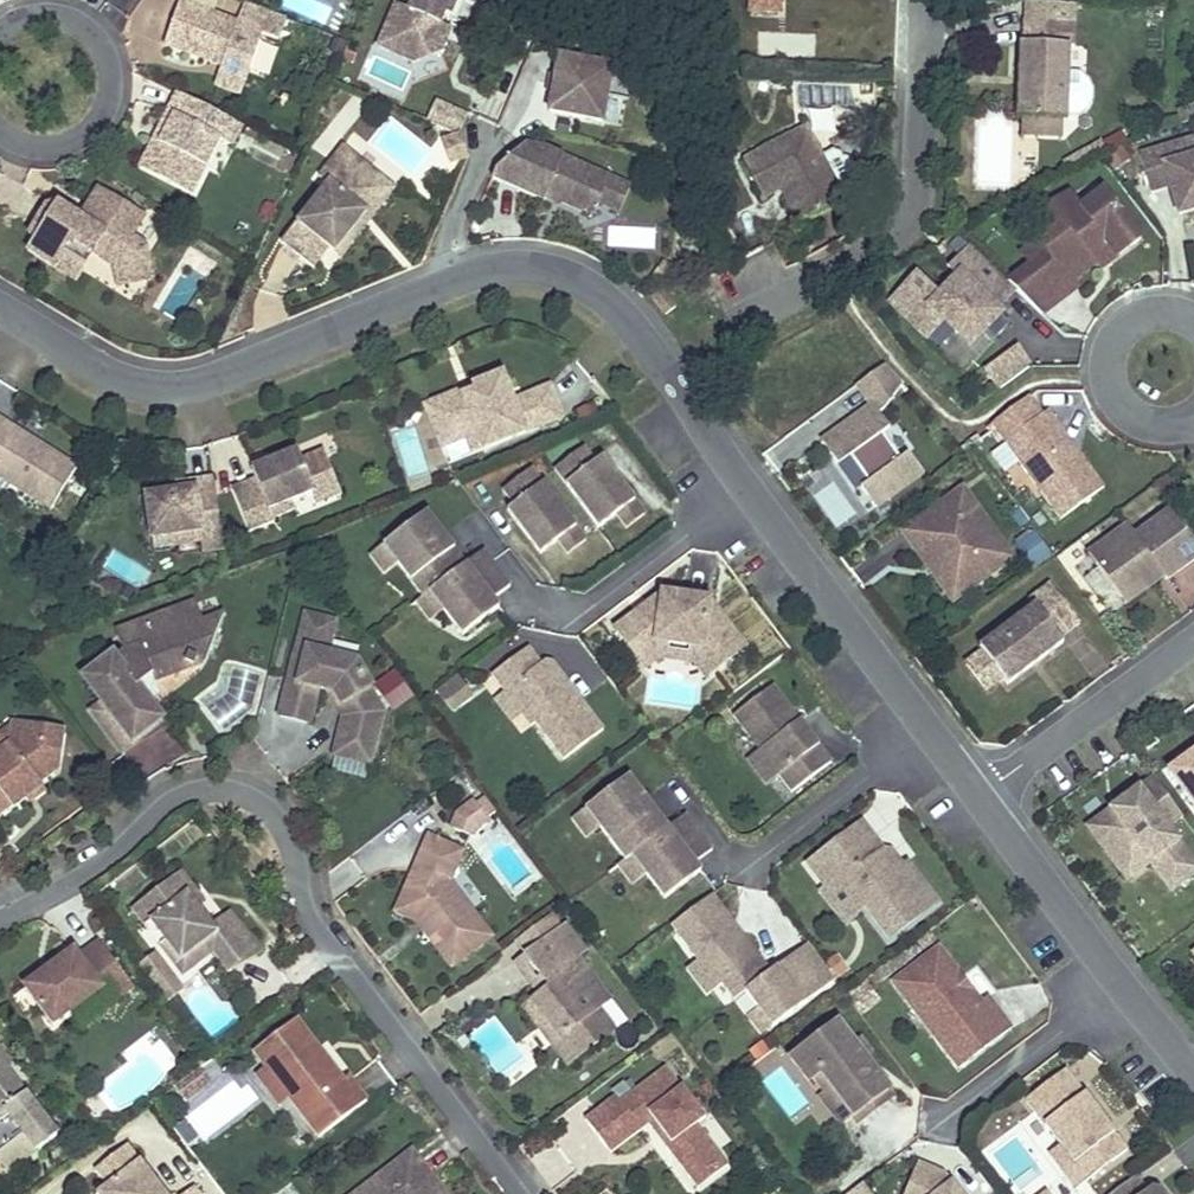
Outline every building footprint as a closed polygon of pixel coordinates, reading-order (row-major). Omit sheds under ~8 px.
[(214,12),(218,0),(189,0),(188,4),(214,12)] [(457,0),(415,0),(409,14),(396,9),(378,50),(414,65),(441,54),(435,38),(439,27),(443,17),(449,19),(457,0)] [(744,18),(785,20),(786,0),(745,0),(744,18)] [(278,44),(286,22),(243,6),(235,27),(178,5),(162,47),(219,69),(212,87),(238,97),(261,38),(278,44)] [(1059,120),(1066,121),(1066,116),(1078,117),(1086,111),(1091,101),(1091,91),(1087,82),(1080,74),(1067,74),(1069,47),(1070,23),(1024,21),(1023,45),(1020,45),(1017,119),(1023,119),(1059,120)] [(450,31),(439,27),(435,38),(441,54),(450,31)] [(268,76),(276,49),(260,44),(251,71),(268,76)] [(601,126),(612,71),(558,61),(547,115),(601,126)] [(230,148),(240,129),(176,96),(166,116),(172,118),(158,146),(152,143),(138,170),(189,196),(216,142),(230,148)] [(435,99),(425,122),(457,137),(467,114),(435,99)] [(1183,122),(1193,119),(1193,104),(1179,109),(1183,122)] [(172,118),(166,116),(152,143),(158,146),(172,118)] [(1059,120),(1023,119),(1022,139),(1058,140),(1059,120)] [(784,196),(798,224),(843,200),(805,130),(742,163),(761,201),(781,191),(785,188),(788,193),(784,196)] [(439,139),(448,167),(467,161),(459,133),(439,139)] [(1141,156),(1153,192),(1171,185),(1180,214),(1193,210),(1193,139),(1141,156)] [(1088,146),(1082,150),(1089,162),(1095,158),(1088,146)] [(381,182),(340,150),(317,180),(325,187),(280,245),(312,270),(326,251),(332,256),(365,215),(359,210),(381,182)] [(607,183),(545,154),(523,150),(494,174),(490,181),(543,204),(545,200),(579,215),(596,208),(607,183)] [(1082,150),(1061,161),(1068,174),(1089,162),(1082,150)] [(393,191),(381,182),(359,210),(365,215),(332,256),(338,261),(393,191)] [(625,190),(607,183),(596,208),(614,216),(625,190)] [(1104,189),(1082,207),(1071,193),(1045,206),(1059,224),(1041,238),(1073,279),(1098,260),(1094,254),(1102,247),(1112,260),(1141,238),(1104,189)] [(128,239),(140,220),(95,192),(77,221),(79,228),(73,238),(44,221),(34,223),(24,239),(30,243),(22,255),(72,286),(88,258),(109,270),(114,290),(147,282),(142,248),(128,239)] [(1009,280),(1043,313),(1078,286),(1073,279),(1041,238),(1023,251),(1033,263),(1009,280)] [(884,307),(927,345),(941,330),(972,357),(1008,317),(958,273),(938,296),(914,274),(884,307)] [(660,291),(649,299),(663,317),(674,308),(660,291)] [(993,390),(1031,369),(1019,346),(981,367),(993,390)] [(922,481),(908,461),(900,467),(882,441),(889,436),(878,421),(884,416),(903,391),(883,373),(855,393),(871,414),(821,452),(838,474),(850,465),(868,490),(861,496),(876,516),(922,481)] [(510,405),(499,378),(422,410),(434,441),(469,426),(480,453),(559,421),(546,389),(510,405)] [(1110,492),(1053,413),(1010,444),(1065,523),(1110,492)] [(46,512),(72,471),(40,451),(36,457),(22,449),(26,442),(0,426),(0,483),(46,512)] [(480,453),(469,426),(434,441),(439,452),(463,442),(469,458),(480,453)] [(40,451),(26,442),(22,449),(36,457),(40,451)] [(584,447),(555,469),(599,528),(617,515),(635,501),(602,458),(595,462),(584,447)] [(310,496),(333,487),(319,454),(297,463),(293,454),(248,472),(252,482),(229,491),(247,535),(271,525),(269,522),(291,513),(288,505),(310,496)] [(532,468),(503,490),(514,505),(507,510),(540,553),(558,540),(576,526),(532,468)] [(198,554),(219,551),(210,482),(189,485),(190,493),(143,500),(148,540),(195,534),(197,543),(198,554)] [(189,485),(173,488),(174,495),(190,493),(189,485)] [(897,527),(945,607),(1015,566),(968,486),(897,527)] [(333,487),(310,496),(314,507),(339,501),(333,487)] [(635,501),(617,515),(627,528),(645,514),(635,501)] [(465,562),(426,510),(383,542),(397,561),(423,596),(429,591),(443,609),(461,633),(498,606),(492,598),(509,585),(482,550),(465,562)] [(1110,543),(1117,553),(1099,567),(1123,599),(1161,571),(1169,582),(1193,563),(1193,543),(1172,513),(1138,538),(1130,528),(1110,543)] [(586,540),(576,526),(558,540),(567,553),(586,540)] [(195,534),(148,540),(149,550),(197,543),(195,534)] [(383,542),(369,553),(383,572),(397,561),(383,542)] [(1117,553),(1110,543),(1091,557),(1099,567),(1117,553)] [(1169,582),(1161,571),(1123,599),(1131,610),(1169,582)] [(1084,626),(1053,586),(1032,603),(1037,610),(983,652),(1012,689),(1067,645),(1065,641),(1084,626)] [(423,596),(415,602),(428,620),(443,609),(429,591),(423,596)] [(703,649),(718,667),(744,647),(715,608),(709,607),(710,601),(662,595),(662,600),(655,600),(617,629),(646,669),(652,663),(643,651),(656,642),(703,649)] [(208,653),(223,614),(201,622),(193,602),(145,620),(146,622),(117,633),(124,650),(115,656),(113,652),(87,671),(106,697),(90,708),(119,748),(136,736),(124,719),(149,701),(138,685),(154,674),(208,653)] [(695,663),(706,676),(718,667),(703,649),(656,642),(643,651),(652,663),(660,658),(695,663)] [(542,663),(529,646),(493,673),(506,691),(511,687),(522,702),(520,710),(532,725),(536,721),(564,758),(604,728),(554,661),(545,660),(542,663)] [(372,747),(380,717),(363,689),(371,685),(355,660),(306,648),(298,679),(288,677),(279,713),(308,720),(316,685),(323,687),(334,690),(346,709),(344,719),(339,739),(372,747)] [(455,676),(434,692),(450,714),(472,699),(455,676)] [(383,704),(371,685),(363,689),(380,717),(383,704)] [(831,762),(772,685),(733,716),(759,750),(779,776),(791,792),(831,762)] [(344,719),(346,709),(334,690),(323,687),(344,719)] [(511,687),(506,691),(497,698),(511,717),(520,710),(522,702),(511,687)] [(161,717),(149,701),(124,719),(136,736),(161,717)] [(44,729),(12,724),(9,744),(0,751),(0,812),(9,805),(11,808),(25,797),(23,794),(39,782),(56,769),(58,751),(42,749),(44,729)] [(12,724),(0,733),(0,751),(9,744),(12,724)] [(61,731),(44,729),(42,749),(58,751),(61,731)] [(150,773),(185,751),(173,731),(138,753),(150,773)] [(369,760),(372,747),(339,739),(336,751),(369,760)] [(1163,774),(1193,815),(1193,751),(1163,774)] [(686,814),(668,827),(629,775),(576,814),(632,887),(643,879),(659,900),(718,857),(686,814)] [(1158,781),(1143,793),(1150,802),(1123,822),(1116,812),(1092,830),(1121,868),(1152,845),(1184,887),(1193,880),(1193,859),(1172,829),(1186,819),(1158,781)] [(44,789),(39,782),(23,794),(25,797),(28,801),(44,789)] [(482,793),(476,798),(487,812),(493,808),(482,793)] [(1150,802),(1143,793),(1116,812),(1123,822),(1150,802)] [(458,810),(453,824),(470,831),(473,823),(487,812),(476,798),(476,797),(458,810)] [(863,906),(887,939),(936,903),(915,876),(908,875),(890,852),(882,851),(861,822),(807,863),(826,887),(835,880),(857,910),(863,906)] [(451,964),(492,932),(450,877),(463,846),(428,831),(398,902),(423,913),(433,926),(426,931),(451,964)] [(1184,887),(1152,845),(1121,868),(1131,883),(1155,865),(1175,893),(1184,887)] [(259,945),(229,907),(211,921),(199,904),(188,890),(195,885),(181,867),(131,905),(145,923),(150,919),(164,937),(159,941),(175,961),(205,938),(213,948),(228,969),(259,945)] [(818,891),(841,922),(857,910),(835,880),(826,887),(824,886),(818,891)] [(199,904),(206,899),(195,885),(188,890),(199,904)] [(733,923),(711,895),(671,926),(718,987),(722,984),(734,1000),(745,992),(772,1027),(835,979),(808,943),(770,972),(740,932),(736,936),(729,926),(733,923)] [(426,931),(433,926),(423,913),(398,902),(394,910),(417,919),(426,931)] [(150,919),(145,923),(159,941),(164,937),(150,919)] [(580,1050),(614,1024),(598,1003),(610,994),(577,952),(585,946),(565,920),(525,952),(550,983),(540,991),(524,1004),(537,1021),(546,1015),(560,1033),(564,1029),(580,1050)] [(133,984),(99,938),(78,953),(74,947),(25,983),(52,1022),(101,986),(111,1000),(133,984)] [(213,948),(205,938),(175,961),(183,972),(213,948)] [(980,1003),(938,947),(892,982),(958,1069),(1011,1029),(987,998),(980,1003)] [(540,991),(550,983),(525,952),(515,959),(540,991)] [(319,1133),(367,1096),(348,1072),(343,1076),(297,1015),(254,1048),(265,1063),(290,1095),(319,1133)] [(567,1060),(580,1050),(564,1029),(560,1033),(546,1015),(537,1021),(567,1060)] [(888,1089),(837,1022),(791,1058),(809,1080),(815,1076),(829,1094),(835,1089),(854,1114),(888,1089)] [(10,1059),(0,1046),(0,1109),(5,1115),(0,1119),(0,1158),(8,1169),(38,1146),(32,1138),(51,1123),(38,1106),(40,1104),(41,1102),(41,1100),(40,1098),(38,1096),(36,1096),(33,1097),(32,1098),(8,1067),(10,1059)] [(707,1175),(728,1159),(698,1119),(705,1114),(666,1062),(620,1097),(616,1091),(585,1114),(611,1147),(642,1124),(637,1118),(650,1108),(671,1137),(666,1140),(684,1163),(693,1156),(707,1175)] [(281,1103),(290,1095),(265,1063),(256,1070),(281,1103)] [(184,1105),(211,1085),(198,1068),(171,1088),(184,1105)] [(1067,1068),(1026,1098),(1061,1144),(1088,1180),(1129,1149),(1067,1068)] [(184,1117),(204,1141),(253,1100),(233,1076),(184,1117)] [(854,1114),(835,1089),(829,1094),(828,1093),(822,1098),(842,1124),(854,1114)] [(894,1095),(888,1089),(854,1114),(860,1122),(894,1095)] [(666,1140),(671,1137),(650,1108),(637,1118),(642,1124),(649,1118),(666,1140)] [(128,1140),(95,1166),(108,1182),(97,1191),(100,1193),(169,1193),(128,1140)] [(1088,1180),(1061,1144),(1047,1155),(1074,1191),(1088,1180)] [(413,1145),(350,1193),(450,1193),(413,1145)] [(698,1182),(707,1175),(693,1156),(684,1163),(698,1182)] [(944,1173),(916,1162),(904,1193),(960,1193),(944,1173)] [(1137,1175),(1111,1193),(1163,1193),(1156,1184),(1148,1190),(1137,1175)] [(196,1182),(180,1193),(205,1193),(196,1182)]
